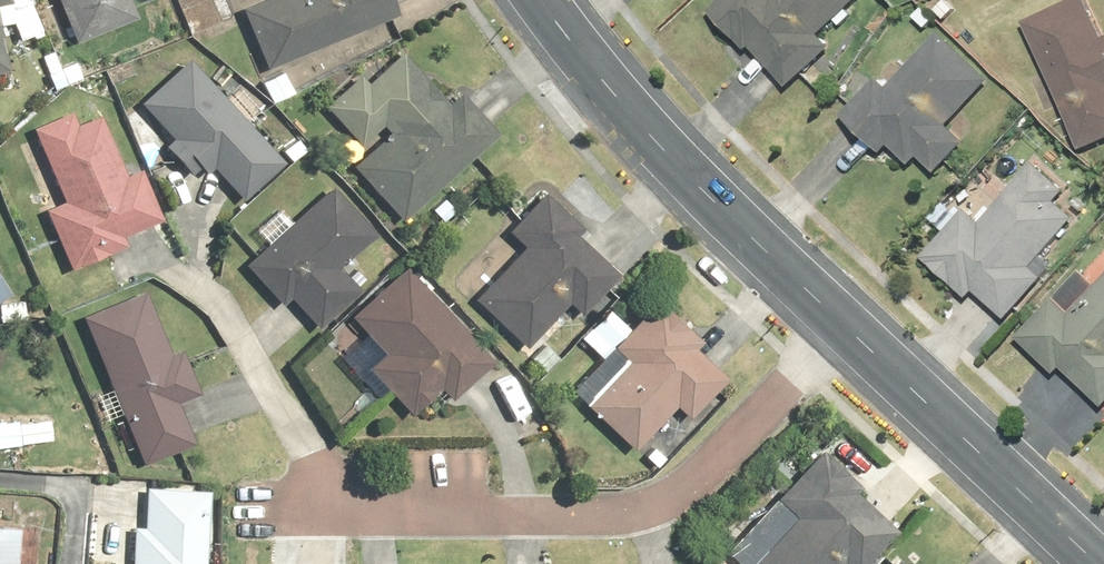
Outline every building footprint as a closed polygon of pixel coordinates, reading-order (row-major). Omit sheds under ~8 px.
[(11,8),(10,0),(0,0),(0,9),(11,8)] [(70,46),(133,20),(125,0),(50,0),(70,46)] [(257,73),(393,20),(385,0),(268,0),(234,13),(257,73)] [(706,18),(787,98),(834,50),(822,38),(860,0),(723,0),(706,18)] [(1016,29),(1076,156),(1103,143),(1103,30),(1090,0),(1079,0),(1016,29)] [(878,77),(835,120),(878,162),(887,153),(911,177),(920,168),(934,182),(965,151),(945,131),(989,87),(940,38),(890,89),(878,77)] [(347,171),(398,227),(496,139),(444,81),(432,92),(398,55),(366,83),(358,74),(318,110),(352,148),(375,127),(385,138),(347,171)] [(181,60),(137,104),(172,139),(159,151),(193,184),(205,172),(237,204),(281,160),(181,60)] [(121,181),(91,112),(30,138),(59,204),(39,212),(67,276),(123,252),(119,241),(157,225),(135,174),(121,181)] [(969,213),(920,263),(967,309),(973,302),(1000,329),(1043,285),(1032,274),(1085,221),(1034,171),(981,225),(969,213)] [(326,189),(236,270),(275,313),(283,306),(309,334),(354,293),(335,271),(371,239),(326,189)] [(584,232),(541,191),(500,236),(517,252),(468,303),(523,354),(565,309),(578,321),(614,282),(573,244),(584,232)] [(491,366),(402,269),(344,322),(377,358),(361,373),(407,423),(435,397),(445,408),(491,366)] [(1013,344),(1055,385),(1061,378),(1099,415),(1103,410),(1103,277),(1069,312),(1057,299),(1013,344)] [(142,295),(75,323),(138,469),(187,448),(171,409),(197,398),(180,358),(171,362),(142,295)] [(726,378),(649,306),(598,360),(614,375),(578,413),(627,459),(669,414),(681,426),(726,378)] [(720,553),(731,563),(867,563),(896,535),(818,457),(720,553)] [(207,490),(144,487),(142,529),(128,529),(126,563),(203,563),(207,490)] [(15,532),(0,531),(0,563),(13,563),(15,532)]
